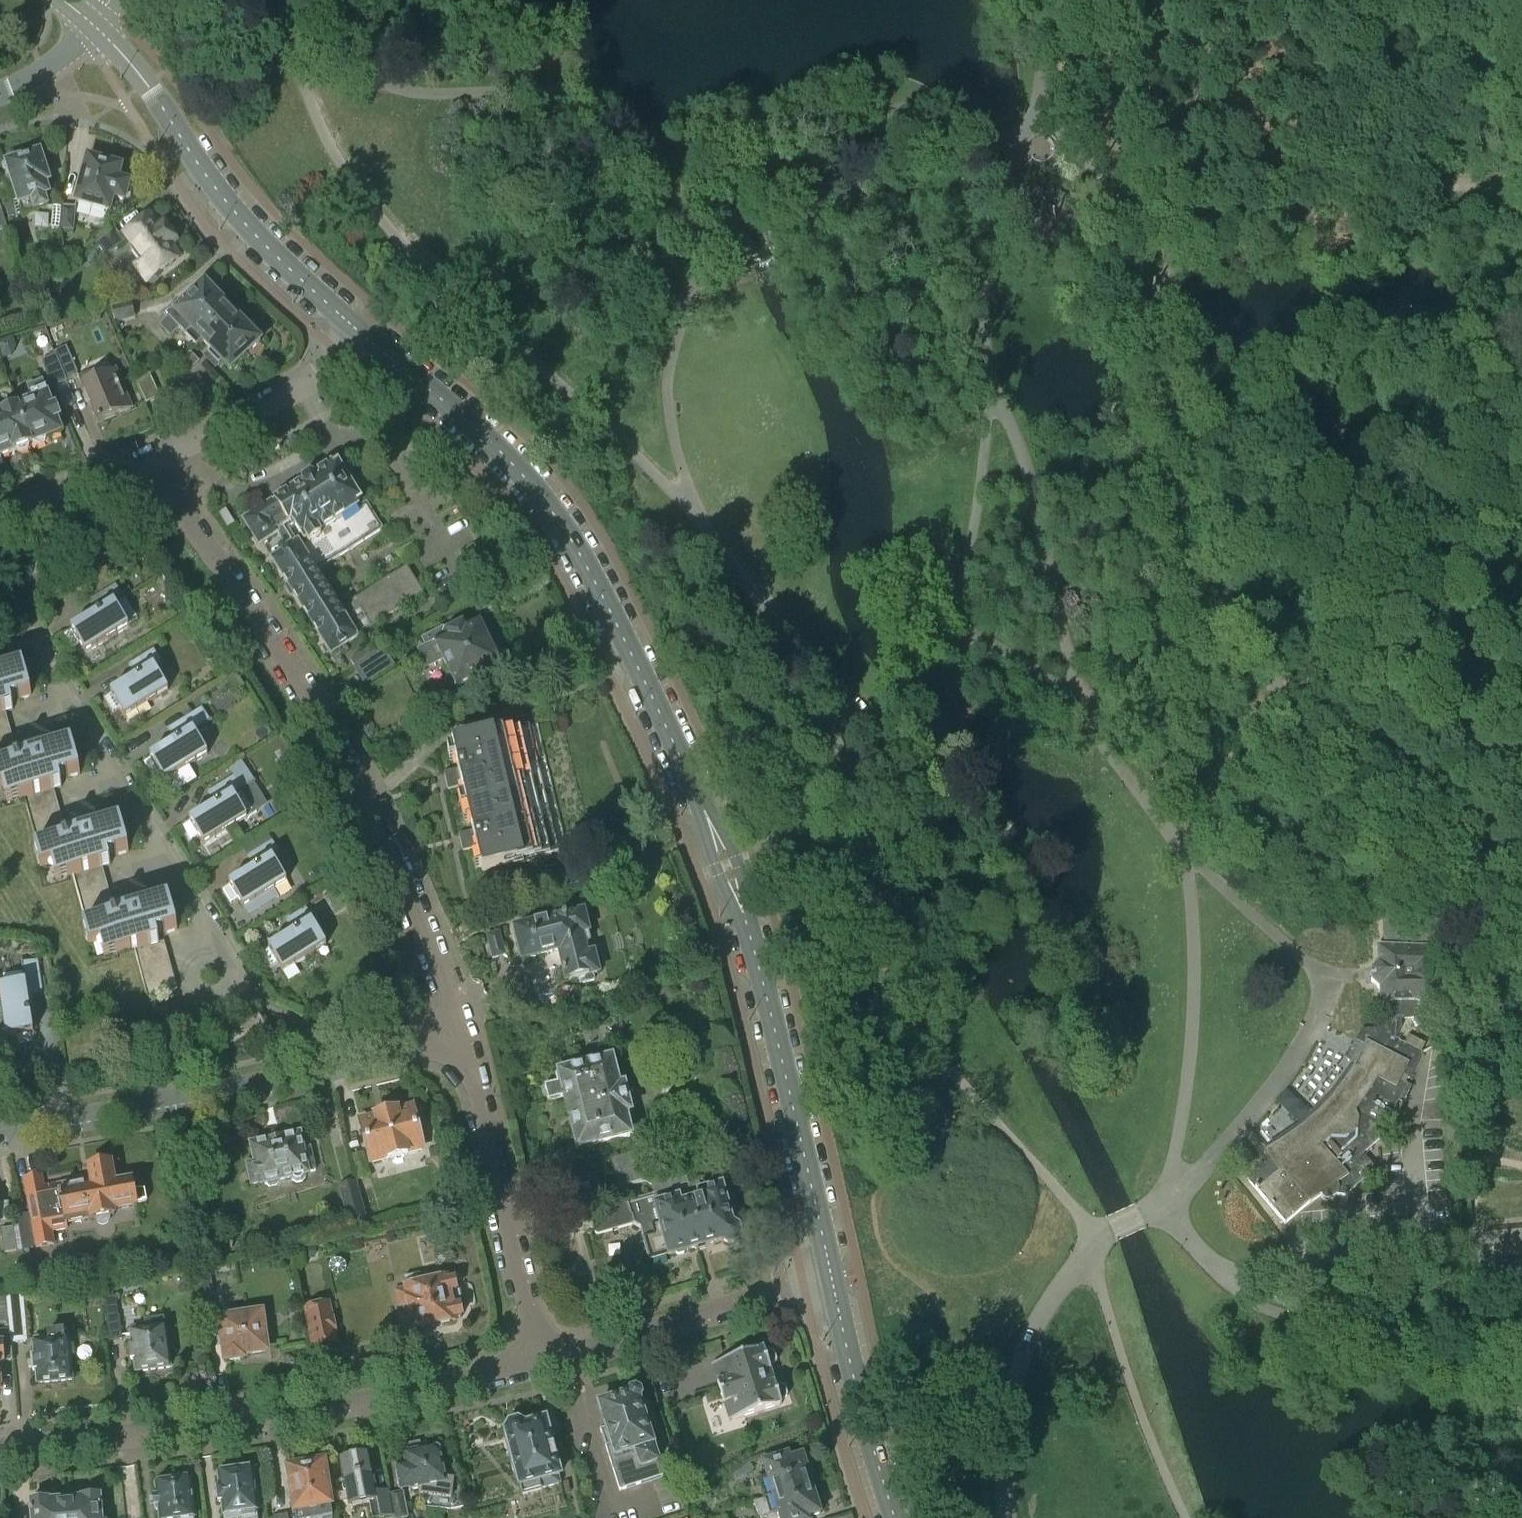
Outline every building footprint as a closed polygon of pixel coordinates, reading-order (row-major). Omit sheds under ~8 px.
[(7,165),(19,200),(4,204),(8,219),(23,214),(24,216),(36,212),(35,211),(48,207),(44,196),(49,195),(45,184),(49,182),(40,155),(30,158),(25,154),(17,156),(15,162),(7,165)] [(111,162),(108,164),(88,159),(77,202),(110,211),(114,198),(125,201),(129,183),(118,180),(122,168),(119,167),(117,164),(111,162)] [(11,238),(1,206),(0,206),(0,242),(11,238)] [(52,227),(60,228),(62,208),(54,207),(52,227)] [(64,208),(62,227),(72,228),(74,209),(64,208)] [(107,254),(128,239),(134,247),(130,249),(140,263),(137,266),(147,280),(179,258),(171,247),(177,243),(164,226),(159,229),(150,217),(125,235),(126,236),(121,240),(113,229),(97,241),(107,254)] [(197,347),(203,342),(234,314),(205,284),(161,326),(171,336),(179,328),(197,347)] [(132,302),(112,306),(115,323),(136,319),(132,302)] [(261,342),(234,314),(203,342),(212,350),(208,354),(219,366),(223,362),(231,370),(261,342)] [(56,356),(67,382),(77,377),(78,373),(67,347),(55,352),(56,356)] [(183,376),(198,362),(189,353),(183,360),(171,364),(183,376)] [(52,387),(67,382),(56,356),(42,361),(52,387)] [(91,374),(81,378),(99,423),(131,410),(114,370),(93,379),(91,374)] [(149,374),(136,380),(146,402),(159,397),(149,374)] [(16,401),(32,445),(32,444),(34,443),(38,446),(45,444),(46,439),(61,433),(57,421),(61,420),(56,407),(53,408),(42,382),(28,387),(31,396),(16,401)] [(2,456),(18,450),(21,453),(28,450),(29,446),(32,445),(16,401),(0,407),(0,451),(2,456)] [(1338,437),(1344,436),(1346,431),(1347,430),(1344,425),(1339,422),(1333,424),(1331,429),(1333,434),(1338,437)] [(258,544),(277,533),(287,548),(271,557),(332,654),(359,637),(357,635),(424,593),(408,566),(339,607),(315,568),(384,528),(367,501),(360,506),(358,503),(361,501),(354,489),(359,486),(351,473),(346,476),(338,464),(335,466),(333,463),(314,475),(310,474),(303,479),(302,482),(242,519),(258,544)] [(124,597),(122,598),(115,586),(90,601),(97,614),(64,634),(65,635),(66,635),(74,648),(80,644),(86,653),(129,626),(137,621),(123,599),(125,598),(124,597)] [(422,638),(427,649),(422,652),(430,668),(445,660),(458,687),(499,666),(478,624),(468,629),(465,623),(446,633),(444,628),(422,638)] [(129,665),(137,677),(104,698),(104,699),(105,699),(113,712),(120,708),(125,717),(169,690),(155,668),(164,662),(164,661),(162,662),(154,649),(129,665)] [(351,662),(356,669),(375,658),(370,650),(351,662)] [(375,658),(356,669),(365,683),(392,666),(383,652),(375,658)] [(32,696),(23,666),(0,672),(0,713),(14,709),(12,702),(32,696)] [(236,676),(227,682),(234,694),(244,688),(236,676)] [(169,729),(177,741),(143,762),(144,763),(145,763),(153,775),(159,771),(165,781),(208,754),(194,732),(213,720),(212,719),(211,720),(203,708),(169,729)] [(467,809),(554,788),(539,726),(452,747),(458,770),(444,773),(448,790),(462,787),(467,809)] [(80,773),(72,743),(0,763),(0,788),(3,787),(8,802),(62,787),(60,780),(81,774),(80,773)] [(245,770),(240,773),(208,792),(216,805),(183,825),(183,827),(184,826),(192,839),(199,835),(204,844),(248,817),(257,812),(243,790),(250,785),(250,784),(253,782),(245,770)] [(554,788),(467,809),(473,831),(459,834),(463,851),(477,848),(482,871),(569,851),(554,788)] [(129,852),(129,851),(121,821),(34,845),(41,868),(52,864),(56,880),(111,864),(109,857),(129,852)] [(281,853),(273,841),(248,856),(256,869),(222,889),(223,890),(224,890),(232,903),(238,899),(244,908),(256,901),(261,908),(279,897),(275,889),(287,881),(274,859),(283,853),(282,852),(281,853)] [(99,892),(93,876),(77,881),(82,897),(99,892)] [(178,929),(169,899),(83,923),(89,945),(101,942),(105,957),(160,942),(158,935),(178,929)] [(287,920),(295,932),(262,953),(263,954),(271,966),(278,962),(284,972),(327,945),(313,923),(317,920),(316,919),(314,920),(306,908),(287,920)] [(1378,962),(1374,967),(1371,970),(1372,981),(1380,989),(1381,1004),(1384,1004),(1385,1030),(1361,1031),(1356,1042),(1357,1043),(1348,1061),(1359,1068),(1347,1086),(1333,1104),(1326,1111),(1318,1119),(1305,1131),(1293,1139),(1270,1153),(1274,1158),(1248,1179),(1285,1224),(1309,1204),(1321,1196),(1324,1199),(1325,1200),(1328,1200),(1331,1200),(1333,1198),(1336,1196),(1337,1195),(1345,1196),(1369,1174),(1368,1173),(1374,1168),(1363,1155),(1382,1136),(1406,1085),(1403,1078),(1405,1079),(1408,1080),(1410,1079),(1422,1054),(1396,1040),(1401,1029),(1401,1020),(1414,1019),(1413,1003),(1441,1001),(1438,944),(1431,944),(1431,939),(1423,931),(1384,908),(1383,908),(1384,946),(1377,947),(1378,962)] [(544,920),(542,923),(515,929),(523,960),(560,951),(564,969),(563,970),(564,976),(566,976),(567,981),(579,979),(580,984),(595,981),(593,975),(599,974),(594,954),(588,956),(582,934),(589,933),(584,913),(557,920),(553,918),(548,918),(544,920)] [(488,935),(490,943),(483,945),(486,958),(493,956),(493,958),(505,955),(500,933),(488,935)] [(23,971),(2,975),(4,986),(0,986),(0,990),(7,1037),(18,1035),(19,1043),(34,1040),(34,1041),(35,1041),(28,996),(43,993),(38,960),(23,962),(23,961),(22,961),(23,971)] [(573,997),(585,994),(583,987),(571,990),(570,985),(559,988),(563,1007),(575,1005),(573,997)] [(523,1017),(520,1005),(508,1008),(511,1020),(523,1017)] [(578,1150),(602,1144),(631,1137),(626,1114),(631,1113),(624,1087),(619,1088),(612,1060),(560,1073),(562,1082),(546,1085),(549,1100),(565,1096),(578,1150)] [(413,1108),(361,1121),(371,1162),(423,1149),(413,1108)] [(257,1185),(266,1183),(270,1187),(276,1185),(279,1180),(292,1177),(293,1180),(297,1183),(303,1182),(306,1177),(305,1174),(308,1174),(308,1172),(315,1171),(311,1147),(303,1149),(300,1135),(283,1138),(279,1135),(272,1136),(269,1140),(269,1141),(253,1145),(256,1162),(248,1164),(252,1184),(257,1183),(257,1185)] [(648,1149),(633,1153),(613,1158),(613,1159),(614,1159),(618,1172),(617,1173),(617,1174),(618,1173),(621,1187),(620,1187),(620,1188),(655,1179),(658,1192),(653,1193),(653,1194),(688,1185),(688,1184),(684,1169),(682,1170),(667,1162),(667,1160),(668,1160),(667,1159),(652,1163),(648,1149)] [(110,1219),(110,1218),(109,1216),(115,1215),(114,1210),(138,1206),(137,1204),(147,1201),(146,1191),(135,1190),(133,1181),(116,1184),(112,1163),(90,1167),(92,1179),(44,1186),(42,1175),(24,1178),(30,1213),(17,1215),(24,1249),(54,1244),(52,1231),(67,1229),(66,1224),(96,1219),(97,1220),(97,1221),(98,1222),(99,1223),(99,1224),(101,1225),(102,1225),(103,1225),(105,1225),(106,1224),(107,1224),(108,1222),(109,1221),(109,1220),(110,1219)] [(596,1179),(570,1185),(577,1211),(602,1204),(596,1179)] [(649,1261),(676,1254),(679,1256),(685,1255),(686,1251),(723,1241),(729,1244),(736,1242),(740,1236),(738,1228),(732,1225),(722,1187),(702,1193),(699,1182),(704,1181),(704,1180),(688,1184),(688,1185),(653,1194),(591,1211),(594,1225),(592,1225),(594,1233),(598,1234),(632,1225),(634,1222),(633,1217),(658,1210),(661,1223),(652,1226),(655,1235),(643,1239),(649,1261)] [(368,1220),(357,1181),(337,1186),(349,1226),(368,1220)] [(567,1236),(582,1232),(579,1220),(565,1223),(567,1236)] [(6,1253),(17,1251),(14,1227),(2,1229),(6,1253)] [(305,1249),(307,1259),(312,1258),(316,1253),(315,1248),(305,1249)] [(459,1292),(457,1292),(454,1279),(448,1280),(448,1278),(396,1290),(399,1307),(409,1305),(415,1330),(457,1321),(457,1319),(462,1318),(459,1304),(462,1304),(459,1292)] [(23,1293),(7,1294),(11,1344),(27,1343),(23,1293)] [(107,1317),(106,1318),(110,1342),(123,1340),(120,1316),(119,1316),(117,1299),(106,1300),(107,1317)] [(331,1305),(304,1311),(312,1351),(340,1345),(331,1305)] [(262,1313),(220,1319),(226,1361),(244,1358),(244,1355),(268,1351),(265,1329),(267,1326),(266,1318),(263,1316),(262,1313)] [(147,1324),(131,1326),(134,1345),(129,1346),(131,1360),(135,1359),(137,1373),(171,1368),(165,1318),(146,1320),(147,1324)] [(49,1336),(34,1338),(36,1356),(31,1357),(33,1371),(37,1371),(38,1384),(72,1380),(68,1330),(49,1332),(49,1336)] [(765,1353),(764,1349),(712,1366),(729,1422),(782,1405),(780,1401),(783,1400),(788,1396),(785,1387),(779,1386),(776,1388),(770,1367),(772,1366),(777,1362),(775,1353),(768,1352),(765,1353)] [(651,1424),(646,1423),(639,1400),(641,1397),(640,1392),(636,1390),(632,1392),(630,1395),(599,1405),(612,1444),(606,1446),(620,1491),(667,1476),(662,1462),(659,1463),(650,1434),(652,1431),(651,1424)] [(506,1432),(513,1462),(511,1464),(512,1470),(516,1471),(522,1495),(562,1484),(546,1421),(526,1426),(518,1422),(510,1424),(506,1432)] [(407,1466),(397,1468),(401,1489),(412,1487),(412,1488),(420,1487),(421,1494),(451,1498),(454,1479),(445,1478),(440,1455),(441,1453),(442,1451),(441,1448),(440,1447),(437,1446),(435,1446),(434,1446),(432,1447),(431,1449),(422,1451),(421,1443),(403,1446),(407,1466)] [(766,1499),(815,1484),(811,1471),(808,1469),(804,1455),(790,1458),(789,1453),(762,1462),(768,1480),(760,1482),(766,1499)] [(378,1502),(376,1493),(368,1454),(339,1459),(349,1508),(369,1503),(378,1502)] [(295,1514),(296,1517),(326,1517),(334,1517),(325,1462),(288,1468),(295,1514)] [(736,1480),(744,1476),(753,1469),(749,1464),(740,1470),(733,1475),(736,1480)] [(224,1517),(238,1517),(240,1517),(259,1517),(253,1471),(219,1476),(220,1488),(217,1488),(219,1502),(222,1502),(224,1517)] [(191,1479),(157,1483),(158,1496),(153,1497),(155,1510),(160,1510),(161,1517),(196,1517),(191,1479)] [(766,1499),(754,1503),(755,1506),(757,1511),(758,1513),(760,1516),(761,1517),(763,1517),(766,1517),(809,1517),(821,1515),(816,1497),(818,1494),(815,1484),(766,1499)] [(390,1495),(389,1490),(376,1493),(378,1502),(369,1503),(372,1517),(390,1517),(394,1517),(390,1495)] [(67,1517),(103,1517),(101,1497),(100,1497),(100,1496),(91,1493),(81,1497),(81,1498),(66,1499),(67,1517)] [(390,1495),(394,1517),(395,1517),(408,1517),(403,1493),(390,1495)] [(66,1499),(49,1501),(49,1499),(40,1497),(32,1500),(32,1502),(31,1502),(32,1517),(67,1517),(66,1499)]
